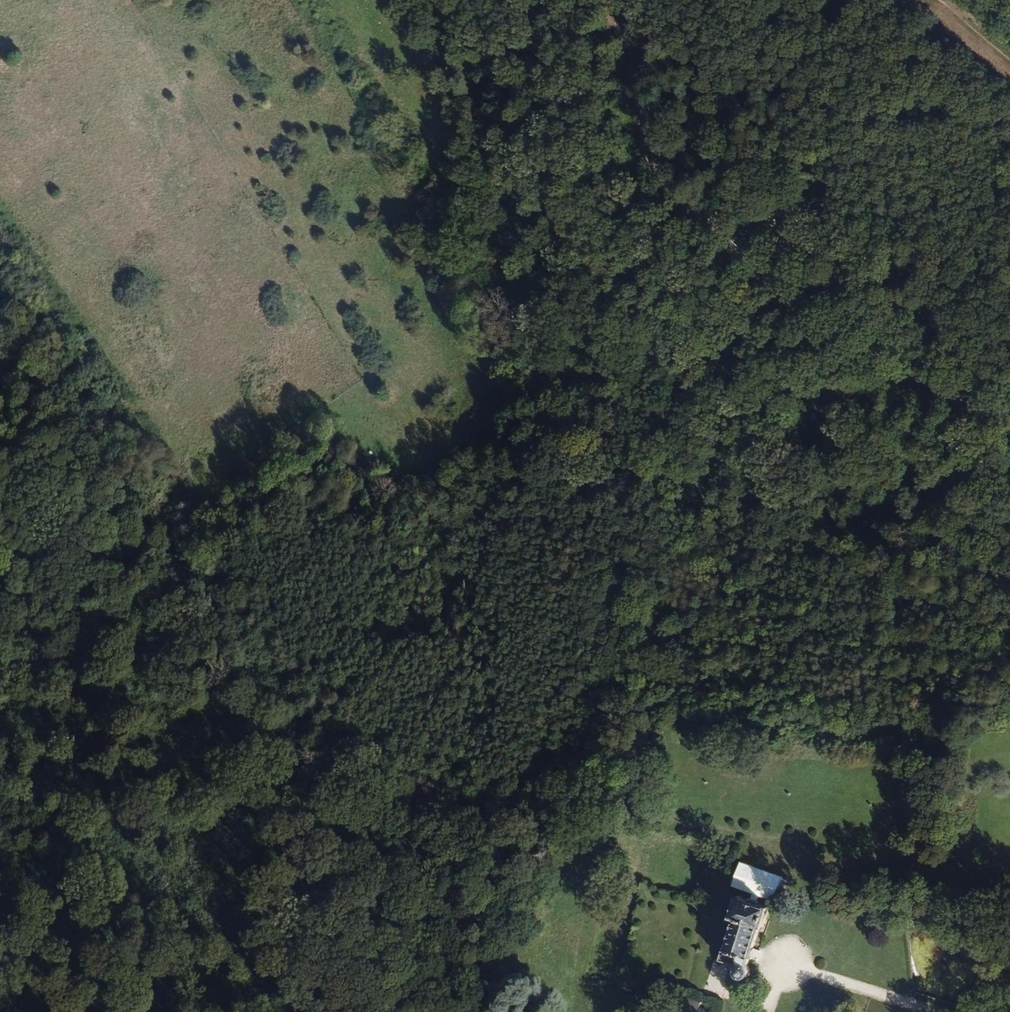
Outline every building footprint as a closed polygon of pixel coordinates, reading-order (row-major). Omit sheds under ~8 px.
[(750,962),(762,925),(767,926),(774,902),(761,898),(763,889),(749,886),(746,894),(736,891),(729,913),(734,915),(722,955),(732,958),(730,963),(738,966),(738,971),(741,975),(746,976),(751,975),(754,970),(754,965),(750,962)] [(699,1005),(688,1000),(683,1011),(696,1011),(699,1005)]
